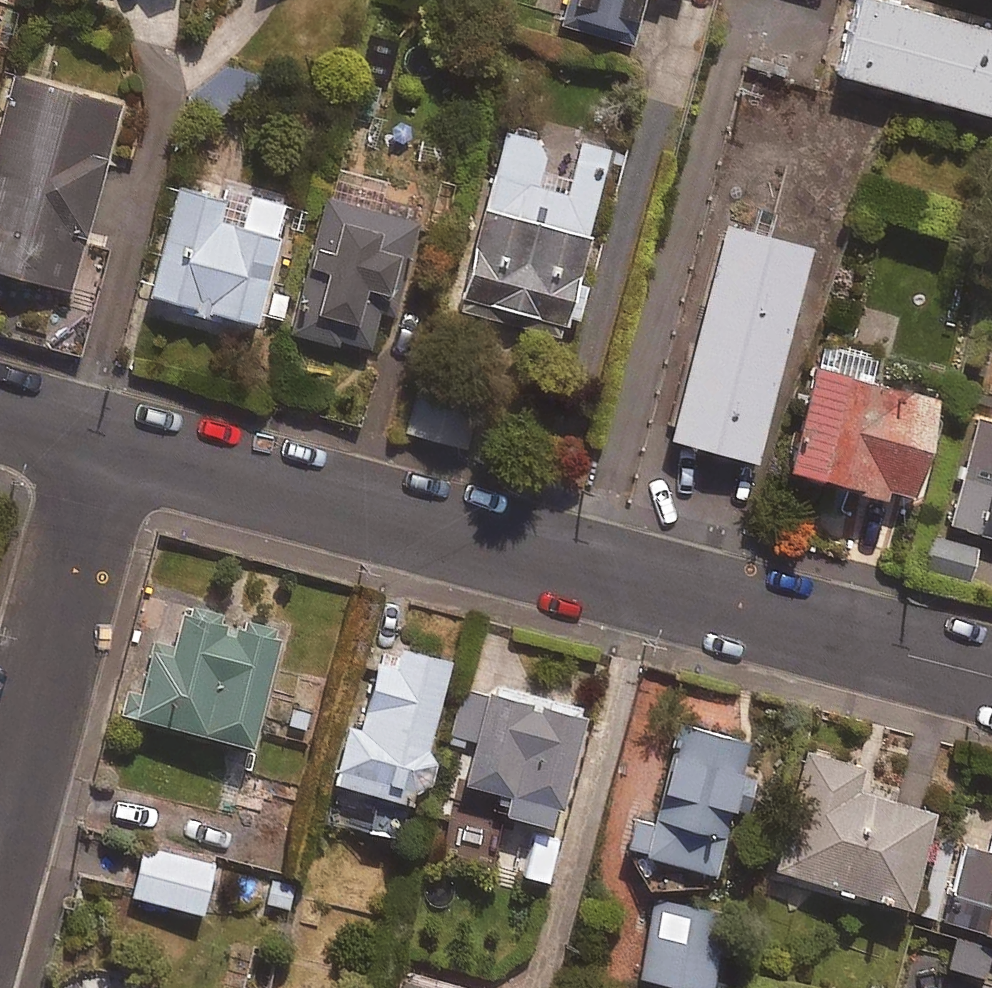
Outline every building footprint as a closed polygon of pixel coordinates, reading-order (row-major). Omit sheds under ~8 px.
[(562,24),(625,39),(635,0),(568,0),(562,24)] [(892,0),(850,0),(831,73),(991,116),(991,27),(892,0)] [(267,75),(226,66),(188,96),(209,121),(267,75)] [(12,76),(0,118),(0,273),(65,291),(117,105),(12,76)] [(455,311),(559,338),(564,319),(574,321),(585,279),(575,277),(587,233),(582,232),(604,148),(579,141),(565,195),(533,187),(544,143),(501,132),(455,311)] [(246,206),(175,188),(146,299),(249,325),(280,205),(249,197),(246,206)] [(415,218),(335,197),(324,201),(290,332),(365,352),(375,314),(389,318),(415,218)] [(807,249),(724,227),(667,439),(749,461),(807,249)] [(809,366),(780,470),(883,499),(885,490),(904,495),(930,401),(809,366)] [(477,402),(418,385),(404,431),(463,449),(477,402)] [(976,420),(948,527),(991,539),(991,424),(976,420)] [(976,548),(929,535),(921,567),(967,579),(976,548)] [(275,634),(183,609),(172,650),(137,640),(117,713),(245,748),(275,634)] [(444,664),(377,646),(355,729),(344,726),(318,823),(395,844),(444,664)] [(578,720),(460,689),(446,742),(469,748),(460,784),(503,795),(498,815),(550,828),(578,720)] [(762,750),(677,722),(635,852),(720,879),(762,750)] [(861,769),(806,753),(772,872),(902,908),(929,811),(855,790),(861,769)] [(557,839),(536,833),(519,893),(541,899),(557,839)] [(950,839),(925,915),(991,937),(991,853),(950,839)] [(213,865),(144,847),(132,897),(200,915),(213,865)] [(662,899),(639,976),(677,987),(706,987),(726,919),(662,899)] [(990,949),(953,938),(945,967),(982,978),(990,949)]
